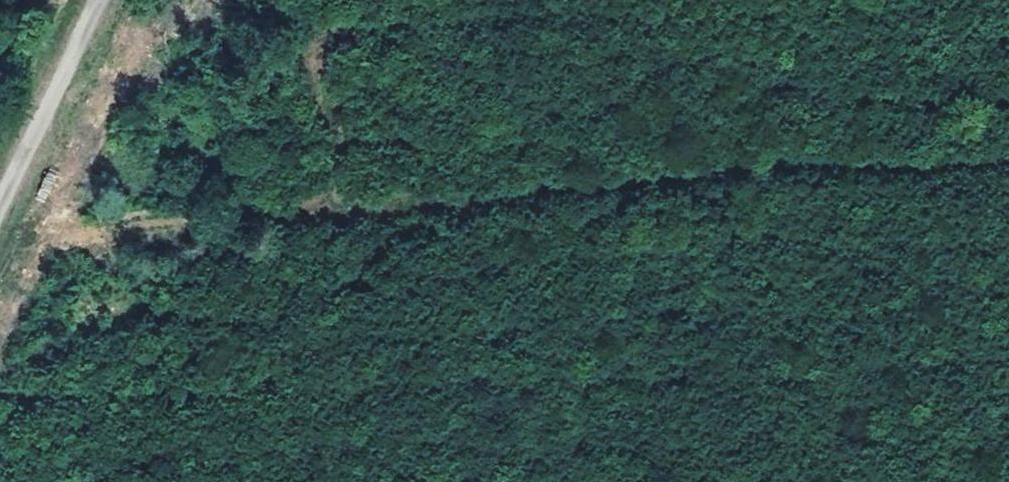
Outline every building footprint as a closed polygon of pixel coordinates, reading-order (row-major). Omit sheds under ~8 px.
[(50,200),(58,175),(45,171),(37,196),(50,200)]
